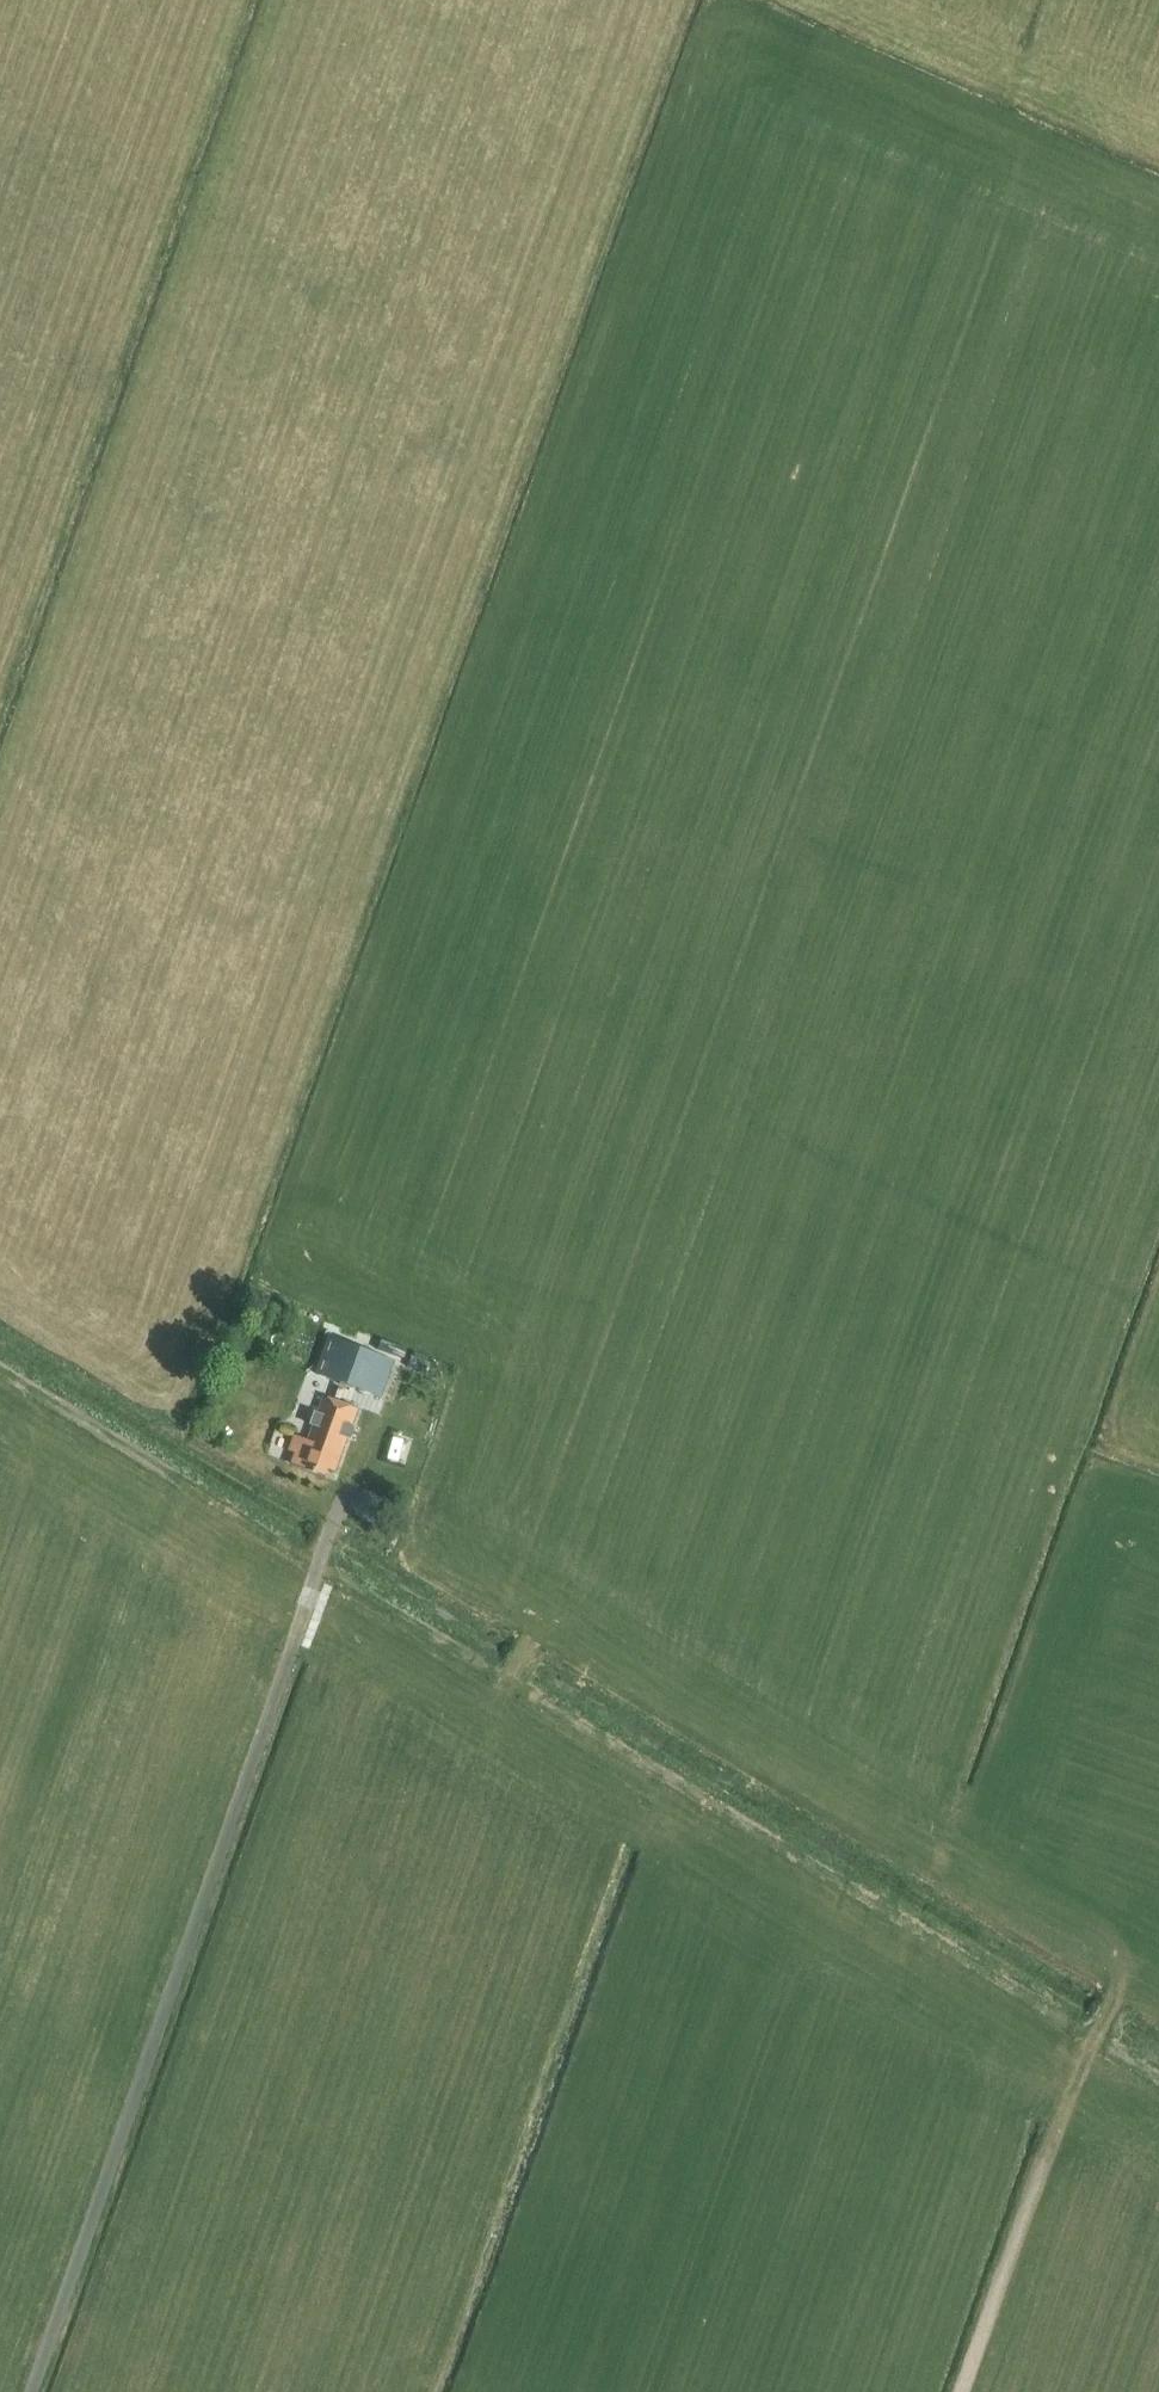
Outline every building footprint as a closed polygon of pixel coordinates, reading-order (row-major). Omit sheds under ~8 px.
[(381,1399),(394,1362),(330,1339),(317,1376),(381,1399)] [(404,1361),(408,1350),(401,1348),(382,1341),(378,1351),(404,1361)] [(341,1456),(357,1413),(324,1401),(308,1441),(296,1437),(290,1452),(295,1454),(291,1465),(323,1478),(326,1470),(335,1474),(341,1457),(341,1456)]
